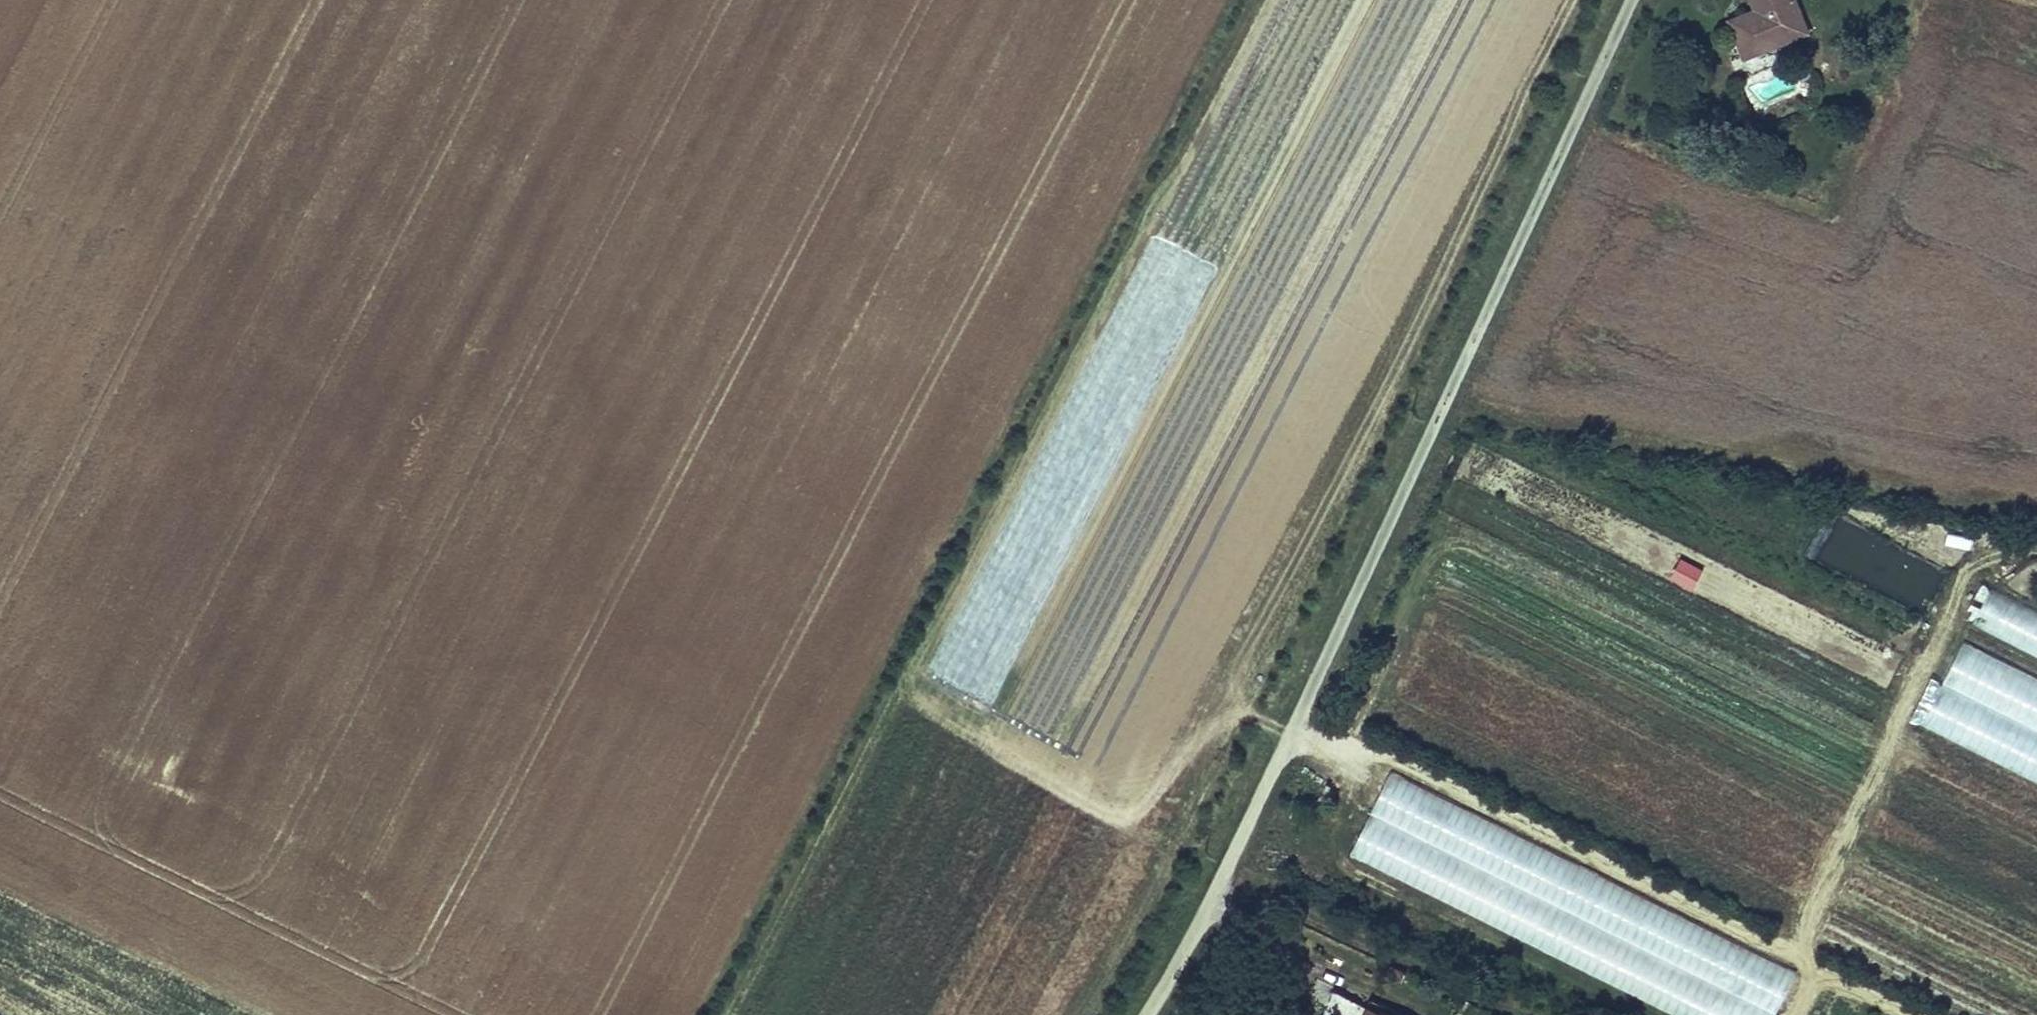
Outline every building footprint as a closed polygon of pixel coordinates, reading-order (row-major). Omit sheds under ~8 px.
[(1781,0),(1739,0),(1741,5),(1714,15),(1722,35),(1731,32),(1737,48),(1791,26),(1781,0)] [(1731,32),(1722,35),(1728,51),(1737,48),(1731,32)] [(1969,634),(2036,665),(2036,620),(1986,597),(1969,634)] [(1919,736),(2036,789),(2036,684),(1958,649),(1919,736)] [(1339,861),(1684,1014),(1778,1014),(1801,964),(1383,777),(1367,812),(1362,809),(1339,861)] [(1382,1011),(1369,1005),(1364,1014),(1380,1014),(1382,1011)]
